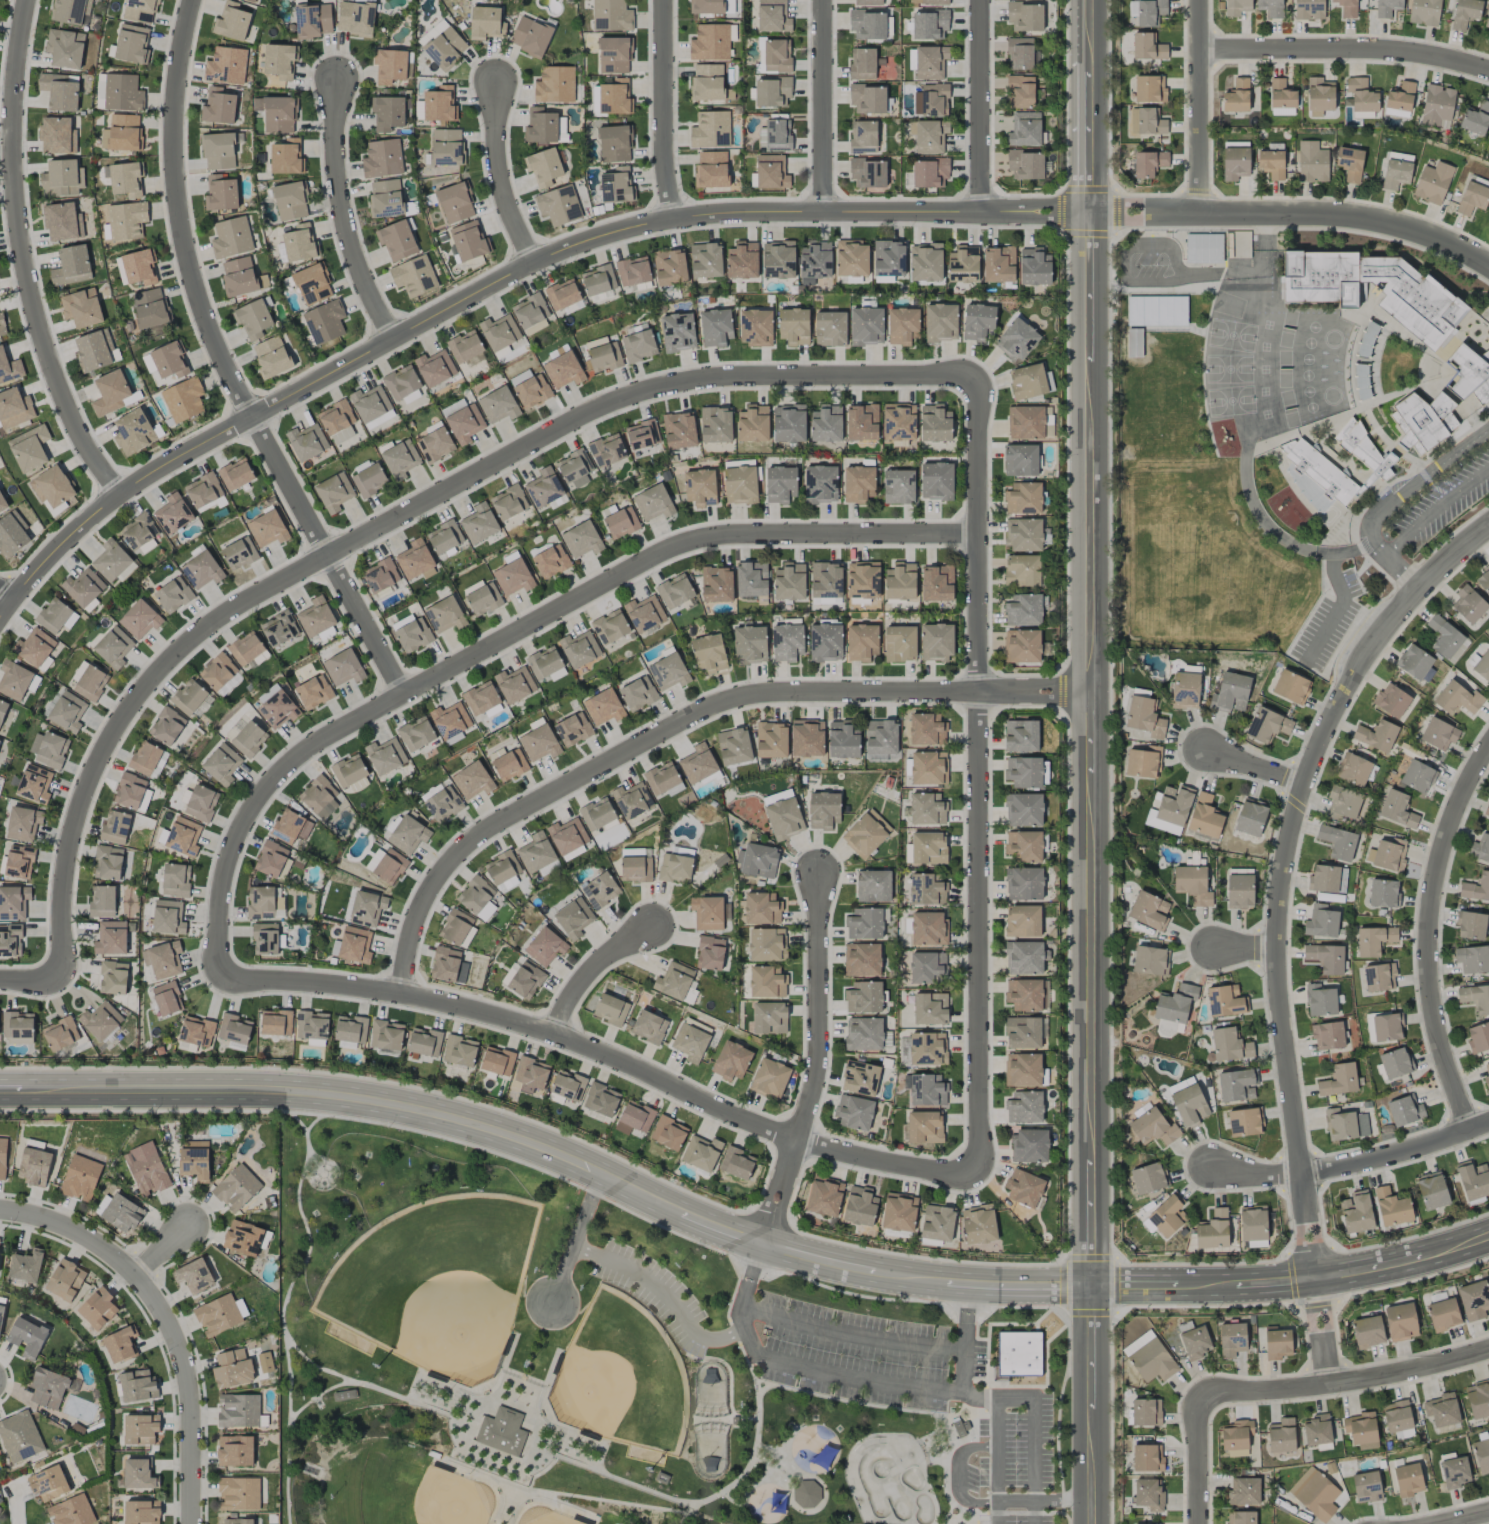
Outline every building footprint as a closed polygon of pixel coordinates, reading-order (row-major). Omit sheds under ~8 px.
[(86,27),(92,0),(55,0),(51,20),(86,27)] [(121,19),(153,25),(158,0),(125,0),(121,19)] [(250,13),(238,10),(239,3),(226,0),(224,0),(220,19),(214,18),(211,34),(244,41),(250,13)] [(593,31),(633,30),(633,9),(625,9),(625,0),(592,0),(593,31)] [(690,14),(725,13),(725,0),(690,0),(690,14)] [(758,31),(791,31),(791,18),(786,18),(786,0),(758,0),(758,31)] [(1167,0),(1151,0),(1151,1),(1129,0),(1129,26),(1158,27),(1158,15),(1167,15),(1167,0)] [(1251,0),(1225,0),(1225,17),(1240,17),(1240,11),(1251,11),(1251,0)] [(1256,10),(1266,10),(1266,19),(1283,19),(1282,0),(1256,0),(1256,10)] [(1324,19),(1324,0),(1295,0),(1295,19),(1324,19)] [(1330,4),(1342,4),(1341,18),(1356,19),(1357,0),(1330,0),(1330,4)] [(1375,19),(1390,19),(1391,10),(1402,10),(1403,0),(1376,0),(1375,19)] [(1408,22),(1437,27),(1441,0),(1411,0),(1408,22)] [(1479,0),(1456,0),(1450,29),(1464,32),(1467,17),(1479,19),(1483,1),(1479,0)] [(374,3),(338,1),(337,33),(373,35),(374,3)] [(1009,32),(1043,31),(1042,3),(1008,4),(1009,32)] [(330,4),(295,5),(296,37),(332,36),(330,4)] [(500,22),(500,7),(471,7),(470,40),(485,41),(485,37),(505,37),(506,22),(500,22)] [(851,39),(886,39),(886,11),(851,11),(851,39)] [(912,39),(943,39),(943,31),(948,31),(949,11),(913,11),(912,39)] [(542,58),(553,28),(520,15),(509,46),(542,58)] [(422,48),(447,24),(442,18),(417,42),(422,48)] [(149,30),(121,23),(113,58),(146,65),(149,50),(145,49),(149,30)] [(690,60),(729,60),(729,24),(696,24),(696,39),(690,39),(690,60)] [(442,72),(469,49),(450,25),(422,48),(442,72)] [(85,34),(48,28),(44,53),(52,53),(50,66),(80,70),(85,34)] [(1133,59),(1167,59),(1167,44),(1155,44),(1155,32),(1133,33),(1133,59)] [(599,74),(631,73),(630,37),(599,38),(599,74)] [(1007,38),(1008,70),(1033,70),(1032,38),(1007,38)] [(790,72),(791,40),(764,39),(764,71),(790,72)] [(277,81),(292,81),(293,61),(297,61),(298,46),(264,44),(263,74),(277,75),(277,81)] [(247,50),(214,46),(212,61),(205,60),(203,80),(243,85),(247,50)] [(949,47),(916,46),(915,79),(943,79),(944,59),(949,60),(949,47)] [(850,79),(875,79),(876,48),(850,48),(850,79)] [(377,85),(391,86),(391,80),(406,80),(407,50),(373,50),(373,65),(377,65),(377,85)] [(723,65),(691,64),(691,100),(723,101),(723,65)] [(574,67),(541,66),(541,82),(534,82),(534,102),(574,102),(574,67)] [(144,91),(137,90),(137,75),(105,74),(104,110),(144,111),(144,91)] [(1034,76),(1008,76),(1008,108),(1034,107),(1034,76)] [(1135,76),(1135,102),(1165,102),(1165,76),(1135,76)] [(1248,112),(1249,77),(1234,77),(1233,93),(1222,93),(1222,111),(1248,112)] [(1334,81),(1322,82),(1322,77),(1307,77),(1308,117),(1322,117),(1322,111),(1334,110),(1334,81)] [(1366,77),(1346,78),(1346,93),(1352,93),(1352,111),(1378,111),(1378,89),(1367,90),(1366,77)] [(633,113),(632,99),(629,99),(628,78),(613,78),(613,84),(599,84),(600,114),(633,113)] [(786,106),(786,98),(791,98),(791,78),(755,79),(755,106),(786,106)] [(1270,115),(1296,115),(1295,90),(1285,90),(1285,78),(1270,78),(1270,115)] [(1384,115),(1410,117),(1414,82),(1400,81),(1399,91),(1387,89),(1384,115)] [(948,115),(948,84),(921,84),(921,91),(913,92),(914,115),(948,115)] [(1455,89),(1426,84),(1420,125),(1449,130),(1455,89)] [(437,91),(424,91),(423,120),(457,121),(457,104),(453,104),(453,85),(438,85),(437,91)] [(855,114),(886,113),(885,85),(849,86),(849,106),(854,106),(855,114)] [(200,122),(234,124),(236,95),(222,94),(222,87),(207,86),(206,105),(201,104),(200,122)] [(295,97),(252,97),(253,110),(264,110),(264,133),(296,133),(295,97)] [(404,97),(371,97),(371,113),(375,113),(375,134),(390,134),(390,127),(405,127),(404,97)] [(1482,137),(1488,120),(1488,102),(1482,99),(1476,112),(1465,108),(1457,126),(1482,137)] [(1167,134),(1167,119),(1158,119),(1158,108),(1131,108),(1131,134),(1167,134)] [(696,112),(696,127),(689,127),(690,147),(730,147),(729,111),(696,112)] [(1040,146),(1041,113),(1012,112),(1012,133),(1007,133),(1006,145),(1040,146)] [(141,115),(110,114),(110,129),(101,129),(100,150),(140,151),(141,115)] [(76,153),(76,129),(71,129),(71,117),(41,118),(41,154),(76,153)] [(791,120),(766,119),(766,128),(760,128),(759,149),(790,150),(791,120)] [(949,120),(915,121),(915,154),(944,154),(943,133),(949,133),(949,120)] [(877,121),(851,121),(850,153),(876,153),(877,121)] [(599,127),(600,162),(632,161),(630,126),(599,127)] [(463,165),(462,129),(431,129),(431,165),(463,165)] [(235,169),(234,133),(202,134),(203,170),(235,169)] [(270,144),(271,174),(304,173),(304,159),(300,159),(299,138),(285,138),(285,144),(270,144)] [(366,142),(368,158),(361,158),(363,178),(403,174),(399,139),(366,142)] [(1318,140),(1298,141),(1299,182),(1328,181),(1327,149),(1318,149),(1318,140)] [(564,175),(555,147),(525,157),(536,191),(552,186),(550,179),(564,175)] [(1359,185),(1364,151),(1338,147),(1334,168),(1346,170),(1344,182),(1359,185)] [(1249,148),(1223,148),(1223,182),(1237,182),(1237,177),(1249,176),(1249,148)] [(1044,179),(1043,153),(1022,153),(1021,149),(1007,150),(1008,171),(1012,171),(1012,180),(1044,179)] [(1284,151),(1258,151),(1257,171),(1269,171),(1269,181),(1283,181),(1284,151)] [(727,152),(695,152),(696,188),(728,187),(727,152)] [(1169,152),(1134,152),(1134,178),(1154,179),(1155,167),(1168,167),(1169,152)] [(784,155),(757,155),(756,188),(790,189),(790,175),(784,175),(784,155)] [(913,160),(913,188),(943,187),(943,179),(949,179),(949,159),(913,160)] [(1396,191),(1398,183),(1409,184),(1412,164),(1386,159),(1381,189),(1396,191)] [(47,161),(48,174),(40,174),(41,197),(78,195),(78,189),(84,188),(83,167),(77,168),(77,160),(47,161)] [(854,188),(886,187),(886,160),(849,160),(850,180),(854,180),(854,188)] [(1411,195),(1439,206),(1454,167),(1436,161),(1433,169),(1423,165),(1411,195)] [(141,198),(140,178),(143,177),(142,163),(110,164),(111,194),(127,193),(127,198),(141,198)] [(629,166),(614,167),(615,173),(600,174),(602,203),(635,201),(634,186),(630,186),(629,166)] [(207,175),(207,195),(204,195),(205,210),(238,209),(237,179),(222,180),(221,174),(207,175)] [(368,182),(372,218),(404,215),(400,179),(368,182)] [(1473,206),(1484,211),(1488,197),(1488,189),(1467,180),(1455,213),(1468,218),(1473,206)] [(272,187),(278,222),(309,217),(303,181),(272,187)] [(476,215),(465,181),(435,191),(446,225),(476,215)] [(539,216),(547,214),(551,226),(581,218),(572,184),(533,195),(539,216)] [(42,205),(44,230),(48,230),(49,241),(83,238),(81,213),(75,213),(74,202),(42,205)] [(142,239),(141,223),(148,222),(147,203),(108,205),(110,240),(142,239)] [(213,224),(217,238),(210,240),(215,260),(254,250),(245,215),(213,224)] [(418,253),(406,219),(374,231),(380,247),(385,246),(391,263),(418,253)] [(460,263),(490,253),(479,219),(449,229),(460,263)] [(311,222),(294,225),(295,231),(282,233),(287,262),(317,257),(311,222)] [(1249,258),(1250,231),(1233,231),(1232,248),(1233,248),(1233,258),(1249,258)] [(1222,234),(1186,234),(1185,261),(1222,262),(1222,234)] [(727,248),(728,279),(758,278),(757,241),(735,242),(735,248),(727,248)] [(795,278),(794,241),(763,242),(763,278),(795,278)] [(831,278),(830,241),(807,241),(808,247),(799,247),(800,285),(815,285),(814,278),(831,278)] [(837,241),(836,275),(868,276),(869,242),(837,241)] [(893,282),(893,276),(905,276),(904,241),(874,241),(874,283),(893,282)] [(61,268),(49,270),(52,287),(92,279),(86,244),(57,249),(61,268)] [(722,277),(721,244),(690,244),(691,278),(722,277)] [(942,281),(942,244),(909,244),(910,282),(942,281)] [(978,246),(955,246),(956,252),(947,252),(948,283),(979,282),(978,246)] [(984,282),(1015,282),(1014,247),(983,247),(984,282)] [(120,256),(128,284),(142,280),(144,287),(158,283),(153,263),(156,262),(152,248),(120,256)] [(1050,254),(1043,255),(1043,248),(1020,248),(1020,284),(1051,284),(1050,254)] [(687,283),(684,249),(653,252),(657,286),(687,283)] [(1468,307),(1426,275),(1422,275),(1397,257),(1357,257),(1357,252),(1283,251),(1282,300),(1286,302),(1338,303),(1338,308),(1357,308),(1357,282),(1370,282),(1382,282),(1382,298),(1376,307),(1435,351),(1468,307)] [(408,299),(438,288),(426,254),(388,268),(396,289),(403,286),(408,299)] [(259,290),(250,255),(219,264),(228,298),(259,290)] [(620,287),(651,282),(647,257),(616,261),(620,287)] [(305,307),(335,294),(320,262),(291,275),(305,307)] [(617,288),(610,264),(580,273),(588,297),(617,288)] [(581,299),(571,277),(544,290),(554,312),(581,299)] [(171,322),(162,287),(131,295),(140,329),(171,322)] [(103,322),(94,288),(59,297),(64,320),(72,318),(75,329),(103,322)] [(510,307),(525,335),(553,320),(538,292),(510,307)] [(1126,297),(1127,331),(1144,331),(1144,326),(1187,326),(1187,296),(1126,297)] [(233,311),(248,344),(263,337),(261,331),(274,325),(262,298),(233,311)] [(301,313),(314,346),(345,335),(339,319),(345,317),(339,299),(301,313)] [(925,304),(926,342),(957,341),(957,304),(925,304)] [(996,306),(965,304),(963,341),(985,342),(985,332),(994,332),(996,306)] [(850,309),(850,346),(883,345),(883,308),(850,309)] [(699,311),(702,348),(726,346),(725,340),(733,339),(730,309),(699,311)] [(779,339),(785,339),(785,346),(809,345),(808,309),(778,309),(779,339)] [(888,309),(888,345),(910,345),(910,331),(919,331),(919,309),(888,309)] [(772,310),(739,310),(739,345),(772,346),(772,310)] [(664,353),(696,349),(692,312),(660,316),(664,353)] [(846,312),(815,312),(815,347),(846,346),(846,312)] [(522,338),(509,313),(491,322),(488,318),(477,324),(492,353),(522,338)] [(1040,335),(1016,316),(993,345),(1017,364),(1040,335)] [(1368,358),(1378,325),(1366,322),(1356,354),(1368,358)] [(73,339),(83,373),(119,362),(108,328),(73,339)] [(658,354),(650,328),(620,338),(628,364),(658,354)] [(446,341),(456,366),(466,362),(468,367),(486,359),(474,330),(446,341)] [(293,367),(278,335),(250,348),(264,380),(293,367)] [(617,341),(608,343),(606,337),(585,342),(593,374),(623,366),(617,341)] [(190,374),(181,353),(184,352),(178,339),(149,352),(161,379),(174,374),(176,379),(190,374)] [(1476,359),(1463,342),(1442,360),(1453,374),(1446,380),(1447,381),(1442,385),(1439,382),(1433,387),(1428,381),(1419,389),(1428,400),(1447,385),(1461,402),(1471,393),(1482,407),(1488,402),(1488,348),(1476,359)] [(25,376),(20,359),(7,362),(2,345),(0,345),(0,383),(25,376)] [(457,374),(444,349),(426,358),(423,354),(413,360),(428,389),(457,374)] [(575,385),(586,379),(571,349),(541,365),(554,390),(572,381),(575,385)] [(141,357),(149,374),(156,370),(148,354),(141,357)] [(1048,394),(1042,363),(1008,370),(1014,401),(1048,394)] [(382,378),(393,402),(422,388),(411,364),(382,378)] [(93,380),(101,398),(90,403),(96,418),(124,407),(121,399),(131,395),(120,369),(93,380)] [(532,377),(529,369),(508,379),(523,411),(552,396),(541,373),(532,377)] [(204,394),(197,376),(160,391),(173,424),(204,411),(198,396),(204,394)] [(490,425),(507,416),(509,420),(521,414),(505,384),(476,400),(490,425)] [(349,394),(361,424),(392,412),(381,385),(360,393),(359,390),(349,394)] [(20,398),(17,387),(0,392),(0,428),(1,430),(36,419),(29,395),(20,398)] [(1440,391),(1428,405),(1412,392),(1392,405),(1395,411),(1388,415),(1392,421),(1398,425),(1403,434),(1395,444),(1405,451),(1410,448),(1419,455),(1442,441),(1450,431),(1458,425),(1450,412),(1456,405),(1440,391)] [(355,436),(350,424),(355,422),(346,400),(317,412),(332,446),(355,436)] [(486,427),(473,403),(445,418),(460,447),(471,441),(469,437),(486,427)] [(916,404),(883,404),(882,440),(915,440),(916,404)] [(952,441),(951,411),(943,411),(943,404),(920,405),(921,442),(952,441)] [(738,441),(769,441),(768,405),(745,405),(745,411),(737,411),(738,441)] [(805,405),(773,405),(774,442),(805,442),(805,405)] [(842,405),(819,405),(819,411),(810,411),(810,441),(841,442),(842,405)] [(877,440),(878,405),(847,405),(846,440),(877,440)] [(1044,406),(1008,407),(1008,439),(1044,439),(1044,406)] [(125,458),(158,440),(140,407),(113,422),(119,434),(113,437),(125,458)] [(701,443),(732,442),(731,407),(700,408),(701,443)] [(665,449),(696,447),(694,413),(663,415),(665,449)] [(1373,472),(1377,475),(1384,480),(1393,475),(1387,467),(1399,460),(1389,452),(1380,457),(1360,425),(1349,417),(1334,438),(1339,446),(1373,472)] [(661,442),(654,419),(624,427),(632,451),(661,442)] [(425,428),(428,434),(415,440),(427,465),(456,451),(441,420),(425,428)] [(284,434),(300,463),(329,448),(316,423),(298,432),(296,428),(284,434)] [(7,441),(21,474),(48,463),(40,444),(51,439),(44,424),(7,441)] [(599,470),(628,457),(617,432),(588,445),(599,470)] [(404,472),(422,463),(409,438),(380,454),(395,483),(407,476),(404,472)] [(1359,488),(1304,440),(1288,440),(1282,447),(1283,455),(1294,465),(1287,473),(1295,480),(1295,492),(1303,483),(1304,497),(1312,505),(1345,504),(1359,488)] [(1003,445),(1004,476),(1038,475),(1038,444),(1003,445)] [(586,474),(593,471),(583,449),(557,460),(570,490),(589,482),(586,474)] [(255,479),(244,457),(217,471),(227,493),(255,479)] [(40,502),(46,498),(53,509),(77,493),(58,463),(28,483),(40,502)] [(389,485),(378,463),(350,476),(361,499),(389,485)] [(953,463),(921,463),(920,499),(953,500),(953,463)] [(837,466),(805,465),(804,502),(836,503),(837,466)] [(757,502),(756,466),(724,468),(725,504),(757,502)] [(788,505),(788,497),(797,497),(796,466),(765,467),(766,505),(788,505)] [(844,503),(866,503),(866,497),(875,497),(875,467),(844,467),(844,503)] [(338,504),(355,496),(343,470),(313,485),(329,516),(341,510),(338,504)] [(714,470),(683,471),(684,503),(703,502),(703,496),(715,496),(714,470)] [(914,470),(884,470),(883,503),(914,504),(914,470)] [(224,496),(212,472),(184,485),(195,509),(224,496)] [(643,523),(662,514),(664,518),(675,513),(661,482),(631,496),(643,523)] [(1041,483),(1011,482),(1011,491),(1005,491),(1005,513),(1041,514),(1041,483)] [(499,522),(529,510),(519,484),(489,496),(499,522)] [(167,537),(195,518),(176,490),(164,498),(167,503),(152,514),(167,537)] [(9,508),(0,491),(0,513),(9,508)] [(470,545),(499,532),(486,501),(473,506),(476,513),(459,519),(470,545)] [(640,530),(631,506),(603,516),(611,540),(640,530)] [(290,538),(274,509),(245,524),(259,549),(276,540),(279,544),(290,538)] [(25,530),(27,529),(17,511),(0,520),(0,550),(5,559),(32,543),(25,530)] [(152,540),(160,534),(145,512),(120,529),(138,556),(155,545),(152,540)] [(1005,519),(1005,550),(1042,550),(1042,519),(1005,519)] [(572,559),(592,550),(594,554),(604,550),(590,520),(560,533),(572,559)] [(426,532),(436,555),(464,543),(454,521),(426,532)] [(104,550),(90,563),(109,584),(133,561),(110,536),(100,545),(104,550)] [(259,559),(248,536),(220,549),(231,572),(259,559)] [(408,543),(411,547),(394,556),(407,581),(436,566),(420,537),(408,543)] [(543,580),(571,567),(560,543),(532,557),(543,580)] [(225,577),(207,550),(179,567),(195,591),(212,580),(215,584),(225,577)] [(1040,586),(1039,555),(1004,556),(1005,587),(1040,586)] [(504,597),(523,588),(525,592),(536,586),(521,557),(491,572),(504,597)] [(371,594),(400,582),(390,558),(361,570),(371,594)] [(736,597),(767,596),(767,562),(736,563),(736,597)] [(879,563),(847,562),(846,598),(879,599),(879,563)] [(885,599),(915,599),(916,563),(893,562),(893,569),(885,569),(885,599)] [(774,599),(804,600),(805,563),(782,563),(782,570),(774,569),(774,599)] [(811,598),(842,598),(842,563),(811,563),(811,598)] [(922,601),(953,601),(953,566),(921,567),(922,601)] [(1473,577),(1488,599),(1488,566),(1473,577)] [(72,581),(68,576),(59,585),(82,609),(106,587),(87,567),(72,581)] [(701,568),(702,602),(733,601),(732,567),(701,568)] [(655,585),(665,610),(695,598),(685,573),(655,585)] [(167,616),(195,598),(180,575),(152,593),(167,616)] [(503,604),(492,582),(465,596),(476,618),(503,604)] [(1488,607),(1488,606),(1465,583),(1455,594),(1458,598),(1450,606),(1471,626),(1488,607)] [(337,624),(322,594),(309,600),(312,606),(295,614),(307,639),(337,624)] [(468,625),(452,594),(423,610),(436,634),(454,625),(457,630),(468,625)] [(622,605),(636,634),(666,620),(654,594),(635,603),(633,600),(622,605)] [(1041,594),(1012,594),(1012,603),(1004,603),(1005,626),(1042,625),(1041,594)] [(64,623),(69,627),(78,615),(53,596),(34,621),(54,636),(64,623)] [(138,641),(151,627),(155,630),(164,621),(139,598),(117,622),(138,641)] [(631,632),(618,608),(590,623),(602,647),(631,632)] [(300,635),(287,610),(259,625),(272,649),(300,635)] [(391,625),(404,654),(433,641),(421,612),(391,625)] [(1425,625),(1439,634),(1430,649),(1449,661),(1466,636),(1432,614),(1425,625)] [(804,655),(803,624),(772,625),(773,662),(796,662),(795,655),(804,655)] [(810,624),(809,661),(841,662),(842,625),(810,624)] [(920,624),(921,661),(953,661),(952,624),(920,624)] [(121,659),(135,644),(114,625),(92,649),(116,672),(125,663),(121,659)] [(870,648),(878,649),(878,626),(848,625),(847,661),(870,662),(870,648)] [(42,673),(53,660),(47,656),(57,643),(35,626),(22,643),(18,639),(11,649),(42,673)] [(734,627),(735,664),(767,663),(766,626),(734,627)] [(916,626),(884,627),(885,662),(916,661),(916,626)] [(572,671),(602,655),(589,630),(570,640),(568,635),(557,641),(572,671)] [(1004,662),(1040,663),(1040,630),(1015,630),(1015,636),(1004,636),(1004,662)] [(227,644),(237,666),(265,654),(255,632),(227,644)] [(706,674),(728,669),(720,633),(690,640),(697,670),(705,668),(706,674)] [(1422,681),(1433,656),(1406,644),(1395,668),(1422,681)] [(536,680),(564,668),(554,645),(526,657),(536,680)] [(321,662),(334,688),(353,678),(355,682),(366,677),(351,647),(321,662)] [(1488,684),(1488,649),(1487,648),(1470,668),(1488,684)] [(660,692),(678,683),(680,687),(692,681),(676,651),(646,666),(660,692)] [(197,674),(216,693),(239,671),(221,652),(197,674)] [(0,679),(0,693),(19,703),(34,674),(5,658),(0,667),(0,671),(3,673),(0,679)] [(94,704),(110,677),(82,660),(71,679),(77,682),(71,690),(94,704)] [(537,691),(524,665),(505,675),(503,671),(492,676),(508,706),(537,691)] [(1301,706),(1312,682),(1282,668),(1271,692),(1301,706)] [(1244,712),(1251,677),(1222,671),(1217,695),(1211,693),(1208,708),(1230,713),(1231,709),(1244,712)] [(1199,673),(1173,673),(1172,707),(1198,708),(1199,673)] [(294,686),(304,710),(333,699),(324,674),(294,686)] [(630,714),(659,699),(646,674),(617,689),(630,714)] [(209,693),(189,677),(169,702),(189,718),(209,693)] [(1432,702),(1449,715),(1458,704),(1473,716),(1485,699),(1473,690),(1470,694),(1450,678),(1432,702)] [(501,705),(491,681),(462,693),(472,717),(501,705)] [(1372,703),(1398,720),(1412,698),(1386,681),(1372,703)] [(613,718),(615,722),(625,717),(611,688),(582,701),(594,727),(613,718)] [(77,722),(88,705),(64,690),(47,718),(75,735),(81,725),(77,722)] [(289,718),(292,722),(301,714),(281,690),(256,710),(273,731),(289,718)] [(1167,718),(1151,715),(1154,699),(1131,695),(1125,728),(1149,732),(1148,738),(1163,741),(1167,718)] [(9,703),(0,700),(0,727),(9,703)] [(441,711),(439,707),(428,712),(444,743),(473,728),(460,701),(441,711)] [(147,732),(170,747),(187,721),(164,706),(147,732)] [(1294,722),(1257,706),(1244,736),(1266,745),(1272,730),(1288,737),(1294,722)] [(594,734),(582,711),(553,726),(565,749),(594,734)] [(940,714),(910,713),(909,745),(946,745),(946,722),(940,722),(940,714)] [(437,739),(425,715),(396,729),(408,753),(437,739)] [(1460,730),(1430,716),(1419,740),(1444,752),(1449,742),(1453,745),(1460,730)] [(1351,739),(1387,754),(1399,727),(1378,718),(1372,731),(1357,725),(1351,739)] [(248,759),(269,737),(250,719),(229,742),(248,759)] [(791,720),(791,756),(823,756),(824,720),(791,720)] [(1038,720),(1004,721),(1005,752),(1038,751),(1038,720)] [(864,722),(865,754),(898,753),(896,721),(864,722)] [(828,722),(829,758),(860,757),(859,722),(828,722)] [(530,763),(549,754),(551,758),(561,753),(547,723),(517,737),(530,763)] [(787,723),(756,723),(756,758),(787,757),(787,723)] [(753,760),(746,726),(715,733),(723,767),(753,760)] [(36,733),(27,757),(59,769),(70,740),(45,731),(43,735),(36,733)] [(363,747),(377,777),(407,763),(395,737),(376,746),(374,742),(363,747)] [(150,777),(162,749),(140,740),(128,768),(150,777)] [(719,771),(704,741),(692,747),(695,752),(677,760),(689,785),(719,771)] [(200,766),(225,789),(234,779),(229,775),(243,761),(222,742),(200,766)] [(1125,774),(1157,779),(1162,747),(1147,745),(1146,751),(1128,749),(1125,774)] [(529,770),(519,747),(500,755),(498,751),(489,755),(501,783),(529,770)] [(947,785),(947,752),(912,751),(911,784),(947,785)] [(1373,764),(1346,752),(1335,776),(1362,788),(1373,764)] [(369,776),(358,753),(330,767),(341,789),(369,776)] [(1042,788),(1041,757),(1005,758),(1005,780),(1012,780),(1012,788),(1042,788)] [(496,787),(478,759),(450,778),(465,802),(483,790),(485,794),(496,787)] [(1426,795),(1437,771),(1410,759),(1399,783),(1426,795)] [(643,775),(654,797),(666,791),(669,797),(684,789),(670,761),(643,775)] [(50,794),(46,792),(53,774),(27,763),(15,794),(45,806),(50,794)] [(147,780),(122,772),(112,802),(144,812),(149,796),(143,794),(147,780)] [(338,805),(333,799),(339,793),(320,774),(297,797),(322,821),(338,805)] [(446,786),(442,780),(420,797),(424,802),(446,786)] [(610,791),(624,821),(654,807),(642,781),(623,790),(621,786),(610,791)] [(207,823),(220,794),(196,783),(183,813),(207,823)] [(1195,790),(1178,784),(1176,790),(1164,786),(1154,817),(1182,827),(1195,790)] [(1363,795),(1331,784),(1326,798),(1331,800),(1325,817),(1340,821),(1341,816),(1354,820),(1363,795)] [(439,826),(464,808),(449,785),(423,803),(439,826)] [(1419,815),(1403,811),(1408,794),(1387,788),(1378,818),(1416,828),(1419,815)] [(1218,838),(1223,816),(1209,812),(1214,795),(1197,791),(1187,830),(1218,838)] [(841,793),(810,792),(809,830),(832,830),(832,824),(840,824),(841,793)] [(947,824),(946,801),(940,801),(940,793),(910,793),(910,825),(947,824)] [(1042,794),(1006,794),(1006,827),(1043,826),(1042,794)] [(764,806),(775,840),(805,830),(794,797),(764,806)] [(1259,838),(1269,805),(1243,797),(1233,830),(1259,838)] [(588,832),(617,820),(608,800),(593,807),(591,803),(578,809),(588,832)] [(34,842),(36,824),(42,825),(44,810),(10,807),(6,839),(34,842)] [(840,838),(863,861),(893,830),(869,807),(840,838)] [(304,842),(313,822),(283,808),(270,835),(292,846),(295,838),(304,842)] [(125,845),(131,814),(105,810),(100,840),(125,845)] [(1153,819),(1155,812),(1148,810),(1144,824),(1178,835),(1181,827),(1153,819)] [(386,841),(410,856),(420,840),(425,844),(432,832),(405,813),(386,841)] [(194,845),(202,826),(176,816),(163,846),(194,859),(199,847),(194,845)] [(557,822),(546,828),(560,857),(589,842),(577,817),(558,826),(557,822)] [(1350,863),(1357,835),(1319,825),(1315,838),(1332,843),(1328,857),(1350,863)] [(514,850),(528,875),(557,859),(541,830),(530,836),(532,841),(514,850)] [(947,833),(912,832),(911,864),(946,864),(947,833)] [(1042,832),(1005,832),(1005,855),(1015,855),(1015,862),(1042,862),(1042,832)] [(1482,832),(1477,844),(1472,841),(1467,855),(1488,864),(1488,835),(1482,832)] [(1408,842),(1392,837),(1391,843),(1378,840),(1375,851),(1368,849),(1365,863),(1400,873),(1408,842)] [(253,869),(277,879),(290,850),(266,840),(253,869)] [(30,880),(35,849),(9,844),(4,875),(30,880)] [(775,878),(778,848),(745,844),(745,851),(738,850),(735,873),(775,878)] [(119,881),(124,849),(97,845),(92,878),(119,881)] [(391,886),(409,862),(389,847),(385,853),(378,848),(364,867),(391,886)] [(515,875),(521,873),(511,850),(483,864),(498,893),(519,883),(515,875)] [(693,857),(661,853),(658,879),(690,882),(693,857)] [(651,882),(652,857),(621,857),(621,882),(651,882)] [(161,896),(188,897),(190,865),(163,864),(161,896)] [(1339,866),(1313,865),(1313,876),(1308,876),(1307,891),(1338,893),(1339,866)] [(1173,894),(1192,894),(1192,906),(1212,907),(1212,892),(1206,892),(1206,866),(1174,866),(1173,894)] [(1043,868),(1006,868),(1006,900),(1043,900),(1043,868)] [(622,893),(606,870),(579,889),(595,912),(622,893)] [(891,902),(890,870),(856,871),(857,902),(891,902)] [(1488,901),(1488,871),(1480,870),(1478,885),(1460,883),(1458,898),(1488,901)] [(947,882),(939,882),(940,874),(910,873),(909,904),(946,905),(947,882)] [(1227,908),(1252,908),(1253,875),(1227,874),(1227,908)] [(488,901),(496,892),(476,875),(455,899),(483,923),(496,908),(488,901)] [(1399,880),(1370,880),(1369,906),(1398,907),(1399,880)] [(115,886),(90,886),(90,917),(115,917),(115,886)] [(25,920),(25,901),(31,900),(30,887),(0,887),(0,921),(25,920)] [(247,919),(273,920),(274,887),(248,887),(247,919)] [(1170,904),(1139,889),(1126,917),(1162,933),(1168,918),(1164,916),(1170,904)] [(389,898),(356,890),(348,922),(376,928),(380,909),(386,911),(389,898)] [(745,924),(782,923),(781,901),(775,901),(774,893),(745,893),(745,924)] [(552,915),(572,943),(583,935),(580,930),(596,920),(580,896),(552,915)] [(722,897),(689,898),(690,911),(695,910),(695,930),(723,930),(722,897)] [(182,901),(154,900),(153,933),(185,934),(185,922),(181,922),(182,901)] [(1337,937),(1338,911),(1326,910),(1326,904),(1311,903),(1310,921),(1304,920),(1303,935),(1337,937)] [(1006,937),(1041,936),(1040,905),(1005,906),(1006,937)] [(437,935),(460,947),(474,920),(451,908),(437,935)] [(846,939),(882,939),(882,909),(852,908),(852,916),(846,916),(846,939)] [(1457,938),(1484,940),(1486,914),(1456,911),(1455,927),(1458,927),(1457,938)] [(946,912),(911,913),(911,946),(947,945),(946,912)] [(126,954),(127,922),(99,922),(98,942),(93,942),(93,954),(126,954)] [(256,939),(255,954),(277,955),(278,925),(252,923),(251,939),(256,939)] [(21,925),(0,925),(0,957),(22,956),(21,925)] [(372,932),(345,925),(337,957),(369,965),(372,952),(367,951),(372,932)] [(523,950),(544,968),(558,953),(561,956),(569,947),(544,925),(523,950)] [(1357,958),(1379,957),(1379,942),(1397,942),(1397,927),(1356,928),(1357,958)] [(786,928),(749,928),(749,961),(786,961),(786,928)] [(696,968),(722,970),(724,939),(698,937),(696,968)] [(177,955),(182,953),(178,940),(140,951),(145,966),(151,965),(155,981),(182,973),(177,955)] [(1006,975),(1043,974),(1043,961),(1049,961),(1049,950),(1043,950),(1042,942),(1006,942),(1006,975)] [(844,976),(880,976),(881,944),(844,944),(844,976)] [(1343,975),(1343,946),(1303,945),(1303,963),(1320,963),(1319,975),(1343,975)] [(430,977),(464,984),(468,963),(459,962),(461,951),(436,946),(430,977)] [(1170,949),(1135,946),(1132,973),(1167,976),(1170,949)] [(1488,973),(1488,972),(1488,946),(1454,948),(1454,963),(1461,963),(1461,974),(1488,973)] [(940,984),(940,975),(946,975),(947,953),(911,952),(910,983),(940,984)] [(502,983),(507,986),(522,959),(517,956),(502,983)] [(507,987),(528,1001),(546,975),(524,961),(507,987)] [(656,976),(651,990),(683,1002),(695,971),(669,961),(662,978),(656,976)] [(127,963),(101,962),(100,994),(126,995),(127,963)] [(1395,989),(1393,977),(1397,977),(1394,962),(1362,967),(1366,993),(1395,989)] [(779,966),(749,966),(750,998),(787,997),(786,974),(780,975),(779,966)] [(1042,979),(1005,980),(1006,1002),(1012,1002),(1012,1011),(1043,1011),(1042,979)] [(183,1011),(175,982),(152,988),(160,1017),(183,1011)] [(882,1012),(882,982),(851,982),(852,990),(844,990),(845,1013),(882,1012)] [(1158,992),(1153,1017),(1185,1024),(1190,1000),(1196,1002),(1199,987),(1179,982),(1176,995),(1158,992)] [(1306,984),(1307,1016),(1337,1015),(1336,988),(1320,989),(1320,983),(1306,984)] [(1207,987),(1208,1016),(1248,1014),(1247,997),(1238,997),(1237,985),(1207,987)] [(1457,1002),(1474,1001),(1475,1015),(1488,1015),(1488,986),(1456,987),(1457,1002)] [(592,1018),(622,1027),(630,1003),(600,993),(592,1018)] [(948,1024),(947,993),(913,994),(914,1025),(948,1024)] [(89,1014),(86,1011),(77,1019),(100,1043),(125,1021),(105,1000),(89,1014)] [(787,1034),(787,1003),(753,1003),(753,1034),(787,1034)] [(630,1033),(658,1046),(669,1021),(640,1009),(630,1033)] [(262,1010),(261,1034),(291,1036),(292,1011),(262,1010)] [(329,1013),(296,1011),(295,1038),(328,1040),(329,1013)] [(33,1012),(2,1013),(3,1040),(18,1039),(18,1044),(34,1044),(33,1012)] [(252,1020),(222,1014),(217,1039),(248,1045),(252,1020)] [(1402,1041),(1401,1014),(1373,1015),(1373,1042),(1402,1041)] [(215,1023),(185,1015),(178,1041),(209,1049),(215,1023)] [(368,1018),(338,1015),(335,1047),(356,1049),(357,1043),(365,1044),(368,1018)] [(41,1029),(51,1053),(81,1040),(70,1016),(41,1029)] [(883,1050),(882,1017),(845,1018),(845,1051),(883,1050)] [(1040,1017),(1006,1018),(1006,1049),(1041,1048),(1040,1017)] [(369,1047),(401,1050),(403,1023),(372,1020),(369,1047)] [(1182,1036),(1183,1023),(1158,1020),(1156,1033),(1182,1036)] [(1488,1049),(1488,1021),(1466,1029),(1470,1040),(1466,1041),(1472,1055),(1488,1049)] [(670,1047),(687,1055),(685,1061),(697,1066),(711,1036),(681,1022),(670,1047)] [(1314,1051),(1344,1048),(1342,1022),(1312,1025),(1314,1051)] [(437,1058),(443,1033),(412,1026),(407,1051),(437,1058)] [(1214,1062),(1254,1057),(1252,1042),(1239,1043),(1237,1026),(1211,1029),(1214,1062)] [(946,1033),(909,1033),(910,1066),(946,1065),(946,1033)] [(472,1068),(478,1042),(447,1034),(441,1061),(472,1068)] [(753,1052),(724,1039),(710,1073),(730,1081),(732,1076),(741,1080),(753,1052)] [(516,1055),(486,1045),(479,1069),(508,1078),(516,1055)] [(1386,1080),(1414,1071),(1406,1046),(1378,1055),(1386,1080)] [(1041,1054),(1005,1054),(1005,1086),(1041,1087),(1041,1054)] [(543,1091),(550,1065),(520,1056),(512,1081),(522,1084),(520,1092),(531,1095),(533,1088),(543,1091)] [(791,1068),(761,1057),(748,1090),(768,1098),(769,1095),(779,1099),(791,1068)] [(840,1089),(874,1097),(881,1067),(847,1059),(840,1089)] [(1332,1064),(1333,1080),(1316,1081),(1317,1095),(1356,1092),(1354,1062),(1332,1064)] [(550,1092),(578,1103),(587,1080),(559,1069),(550,1092)] [(1217,1073),(1221,1103),(1255,1099),(1253,1085),(1258,1085),(1256,1069),(1217,1073)] [(947,1105),(947,1083),(940,1083),(940,1074),(904,1075),(904,1089),(910,1089),(910,1106),(947,1105)] [(582,1107),(611,1119),(621,1094),(592,1082),(582,1107)] [(1210,1114),(1196,1083),(1169,1095),(1185,1131),(1200,1124),(1198,1119),(1210,1114)] [(1012,1092),(1012,1100),(1005,1100),(1006,1123),(1043,1122),(1042,1091),(1012,1092)] [(1421,1103),(1417,1105),(1412,1093),(1386,1104),(1395,1129),(1426,1117),(1421,1103)] [(839,1127),(870,1131),(874,1100),(837,1095),(835,1117),(840,1118),(839,1127)] [(628,1135),(632,1127),(645,1134),(656,1112),(629,1098),(614,1129),(628,1135)] [(1127,1123),(1141,1146),(1156,1136),(1163,1147),(1182,1135),(1173,1122),(1167,1126),(1155,1106),(1127,1123)] [(1263,1132),(1260,1108),(1227,1111),(1230,1136),(1263,1132)] [(1358,1138),(1355,1111),(1339,1113),(1338,1108),(1324,1109),(1328,1142),(1358,1138)] [(943,1143),(942,1112),(907,1112),(908,1143),(943,1143)] [(689,1129),(660,1115),(649,1138),(677,1152),(689,1129)] [(1048,1163),(1048,1131),(1011,1130),(1011,1162),(1048,1163)] [(711,1173),(723,1142),(711,1138),(710,1142),(690,1135),(680,1161),(711,1173)] [(140,1198),(170,1186),(152,1141),(122,1153),(140,1198)] [(45,1189),(52,1153),(23,1147),(17,1177),(25,1178),(23,1184),(45,1189)] [(756,1157),(727,1147),(718,1170),(748,1181),(756,1157)] [(209,1149),(179,1149),(178,1175),(198,1176),(198,1184),(208,1184),(209,1149)] [(103,1165),(73,1153),(58,1192),(88,1203),(103,1165)] [(1484,1163),(1488,1178),(1488,1194),(1467,1202),(1454,1164),(1469,1160),(1473,1171),(1475,1170),(1474,1167),(1484,1163)] [(1129,1171),(1137,1196),(1169,1185),(1160,1161),(1129,1171)] [(232,1214),(262,1187),(241,1163),(210,1191),(232,1214)] [(1006,1198),(1033,1210),(1046,1182),(1013,1167),(1004,1187),(1009,1190),(1006,1198)] [(1414,1179),(1419,1177),(1418,1176),(1427,1173),(1428,1174),(1439,1170),(1450,1203),(1425,1212),(1414,1179)] [(805,1211),(837,1217),(844,1182),(812,1175),(805,1211)] [(843,1222),(873,1227),(877,1198),(871,1197),(872,1189),(849,1185),(843,1222)] [(1372,1188),(1387,1185),(1390,1196),(1394,1195),(1395,1197),(1400,1196),(1401,1198),(1408,1197),(1413,1220),(1382,1227),(1372,1188)] [(1338,1201),(1349,1199),(1350,1205),(1353,1204),(1350,1193),(1366,1189),(1374,1228),(1346,1234),(1338,1201)] [(1186,1202),(1174,1191),(1146,1218),(1166,1239),(1188,1219),(1179,1209),(1186,1202)] [(124,1233),(128,1227),(134,1230),(146,1211),(115,1192),(99,1217),(124,1233)] [(917,1196),(885,1193),(882,1229),(915,1231),(917,1196)] [(998,1240),(992,1204),(960,1209),(966,1245),(998,1240)] [(951,1242),(956,1209),(925,1205),(920,1238),(951,1242)] [(1267,1240),(1266,1206),(1240,1206),(1241,1241),(1267,1240)] [(1227,1207),(1212,1207),(1212,1221),(1195,1222),(1196,1248),(1228,1247),(1227,1207)] [(264,1228),(229,1219),(222,1248),(257,1257),(264,1228)] [(43,1250),(31,1248),(30,1255),(12,1251),(7,1278),(37,1284),(43,1250)] [(71,1303),(86,1271),(59,1258),(45,1291),(71,1303)] [(190,1295),(214,1285),(203,1258),(171,1271),(176,1284),(184,1280),(190,1295)] [(1484,1311),(1488,1309),(1488,1294),(1485,1280),(1456,1287),(1466,1323),(1486,1318),(1484,1311)] [(113,1298),(101,1285),(75,1311),(97,1332),(119,1310),(110,1301),(113,1298)] [(243,1322),(230,1293),(193,1309),(206,1338),(243,1322)] [(1433,1332),(1461,1325),(1455,1298),(1427,1305),(1433,1332)] [(1384,1308),(1389,1342),(1418,1337),(1412,1302),(1384,1308)] [(1357,1349),(1385,1343),(1379,1315),(1351,1321),(1357,1349)] [(16,1316),(5,1341),(22,1348),(19,1356),(34,1363),(48,1330),(16,1316)] [(1218,1325),(1244,1323),(1246,1351),(1235,1352),(1235,1357),(1221,1360),(1218,1325)] [(130,1340),(138,1336),(133,1324),(101,1339),(113,1365),(137,1354),(130,1340)] [(1177,1335),(1203,1325),(1212,1350),(1202,1354),(1203,1357),(1188,1363),(1177,1335)] [(1263,1330),(1290,1329),(1291,1357),(1280,1357),(1280,1360),(1265,1361),(1263,1330)] [(1041,1331),(996,1332),(997,1377),(1042,1376),(1041,1331)] [(1125,1357),(1153,1336),(1179,1369),(1161,1383),(1156,1377),(1145,1385),(1125,1357)] [(217,1390),(255,1382),(250,1358),(245,1359),(243,1348),(215,1354),(218,1367),(212,1368),(217,1390)] [(257,1354),(261,1374),(274,1371),(270,1351),(257,1354)] [(65,1388),(75,1392),(78,1381),(36,1367),(29,1387),(34,1389),(30,1402),(57,1411),(65,1388)] [(118,1374),(123,1403),(157,1398),(152,1368),(118,1374)] [(1463,1389),(1472,1421),(1488,1416),(1488,1382),(1463,1389)] [(338,1400),(356,1398),(355,1390),(337,1392),(338,1400)] [(1422,1402),(1425,1418),(1432,1416),(1434,1428),(1460,1423),(1454,1391),(1438,1394),(1439,1399),(1422,1402)] [(259,1394),(218,1394),(218,1427),(259,1427),(259,1394)] [(1161,1425),(1161,1399),(1132,1399),(1132,1426),(1161,1425)] [(1412,1429),(1408,1400),(1382,1404),(1386,1432),(1412,1429)] [(483,1415),(473,1441),(518,1457),(527,1432),(518,1429),(523,1414),(498,1405),(493,1419),(483,1415)] [(27,1409),(0,1421),(0,1438),(11,1465),(45,1451),(27,1409)] [(1303,1424),(1305,1445),(1332,1443),(1329,1413),(1310,1415),(1311,1424),(1303,1424)] [(1378,1447),(1374,1413),(1342,1416),(1343,1434),(1350,1433),(1351,1449),(1378,1447)] [(124,1445),(154,1445),(154,1432),(159,1432),(159,1415),(123,1415),(124,1445)] [(1269,1452),(1294,1452),(1294,1417),(1279,1418),(1279,1424),(1268,1424),(1269,1452)] [(1222,1425),(1223,1457),(1248,1456),(1247,1436),(1253,1435),(1253,1420),(1232,1421),(1232,1425),(1222,1425)] [(253,1436),(218,1436),(218,1465),(253,1466),(253,1436)] [(1471,1443),(1480,1475),(1488,1473),(1488,1437),(1471,1443)] [(1162,1472),(1162,1445),(1132,1445),(1132,1472),(1162,1472)] [(1472,1483),(1465,1456),(1439,1462),(1446,1490),(1472,1483)] [(124,1459),(124,1489),(159,1489),(159,1476),(149,1476),(148,1459),(124,1459)] [(1425,1492),(1418,1462),(1392,1468),(1399,1498),(1425,1492)] [(26,1478),(33,1495),(38,1493),(42,1503),(70,1491),(59,1465),(26,1478)] [(1331,1503),(1340,1493),(1311,1465),(1287,1491),(1322,1523),(1323,1523),(1337,1509),(1331,1503)] [(1382,1499),(1376,1470),(1351,1476),(1357,1505),(1382,1499)] [(259,1478),(219,1478),(219,1502),(219,1510),(259,1510),(259,1478)] [(1231,1478),(1230,1490),(1228,1490),(1227,1505),(1258,1506),(1259,1478),(1231,1478)] [(1162,1479),(1134,1480),(1135,1507),(1148,1506),(1148,1513),(1163,1512),(1162,1479)] [(795,1509),(819,1508),(818,1481),(794,1481),(795,1509)] [(84,1494),(45,1508),(49,1517),(50,1516),(53,1523),(94,1523),(95,1523),(84,1494)] [(159,1501),(124,1501),(124,1523),(159,1523),(159,1501)] [(1256,1512),(1227,1511),(1227,1523),(1256,1523),(1256,1512)]
